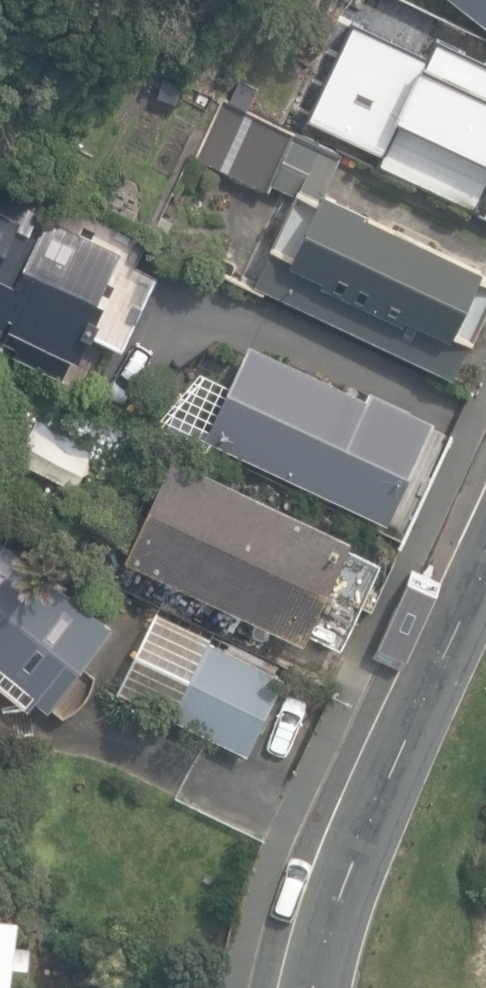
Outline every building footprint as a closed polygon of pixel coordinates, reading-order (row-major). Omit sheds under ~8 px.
[(483,161),(485,155),(485,49),(382,0),(379,6),(367,0),(360,0),(347,27),(364,35),(362,40),(421,67),(398,118),(414,125),(413,128),(483,161)] [(485,24),(485,0),(456,0),(485,24)] [(160,96),(177,102),(183,85),(165,79),(160,96)] [(456,375),(485,309),(485,277),(482,275),(485,269),(369,216),(371,212),(326,191),(343,152),(381,170),(399,132),(336,103),(319,140),(228,98),(201,158),(271,190),(273,185),(296,196),(256,283),(456,375)] [(75,373),(95,328),(117,338),(150,267),(129,257),(135,243),(66,211),(0,181),(0,338),(6,341),(75,373)] [(206,439),(391,522),(439,415),(372,386),(368,395),(249,342),(206,439)] [(29,463),(41,430),(1,415),(0,418),(0,436),(7,438),(1,453),(29,463)] [(128,557),(306,640),(354,536),(176,454),(128,557)] [(113,620),(0,534),(0,769),(113,620)] [(214,637),(157,609),(116,693),(248,757),(287,677),(212,641),(214,637)] [(22,938),(0,935),(0,987),(16,987),(22,938)]
